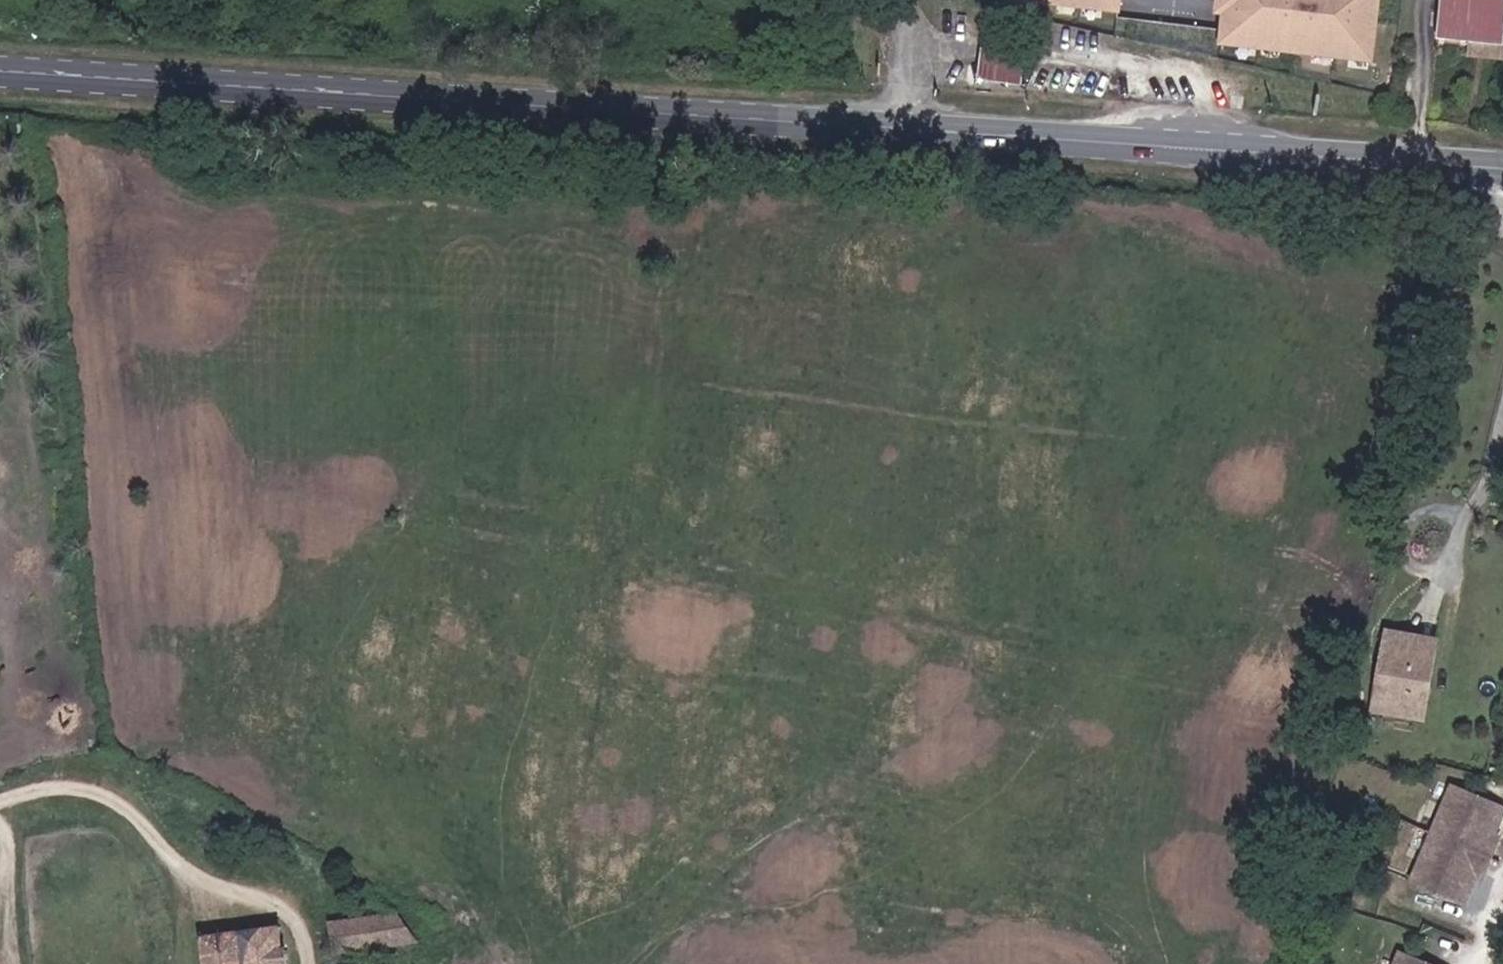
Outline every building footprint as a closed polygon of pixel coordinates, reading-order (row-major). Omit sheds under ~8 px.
[(1125,10),(1126,0),(1015,0),(1125,10)] [(1384,0),(1221,0),(1217,44),(1379,60),(1384,0)] [(1437,61),(1446,62),(1452,9),(1445,8),(1441,24),(1437,61)] [(1502,60),(1502,16),(1452,9),(1446,62),(1479,66),(1480,57),(1502,60)] [(956,50),(971,52),(973,35),(957,34),(956,50)] [(1502,69),(1502,60),(1480,57),(1479,66),(1502,69)] [(985,67),(1022,75),(1024,66),(985,61),(985,67)] [(981,103),(1018,107),(1022,75),(985,67),(981,103)] [(1384,667),(1424,673),(1427,660),(1377,651),(1365,706),(1375,708),(1384,667)] [(1360,733),(1411,741),(1424,673),(1384,667),(1375,708),(1365,706),(1360,733)] [(1457,906),(1452,904),(1469,871),(1416,845),(1392,892),(1450,920),(1457,906)] [(1438,933),(1443,935),(1450,920),(1392,892),(1376,924),(1371,938),(1423,963),(1438,933)] [(376,955),(442,947),(419,920),(374,925),(376,955)] [(359,957),(376,955),(374,925),(356,927),(359,957)] [(298,934),(221,943),(223,963),(300,963),(298,934)]
